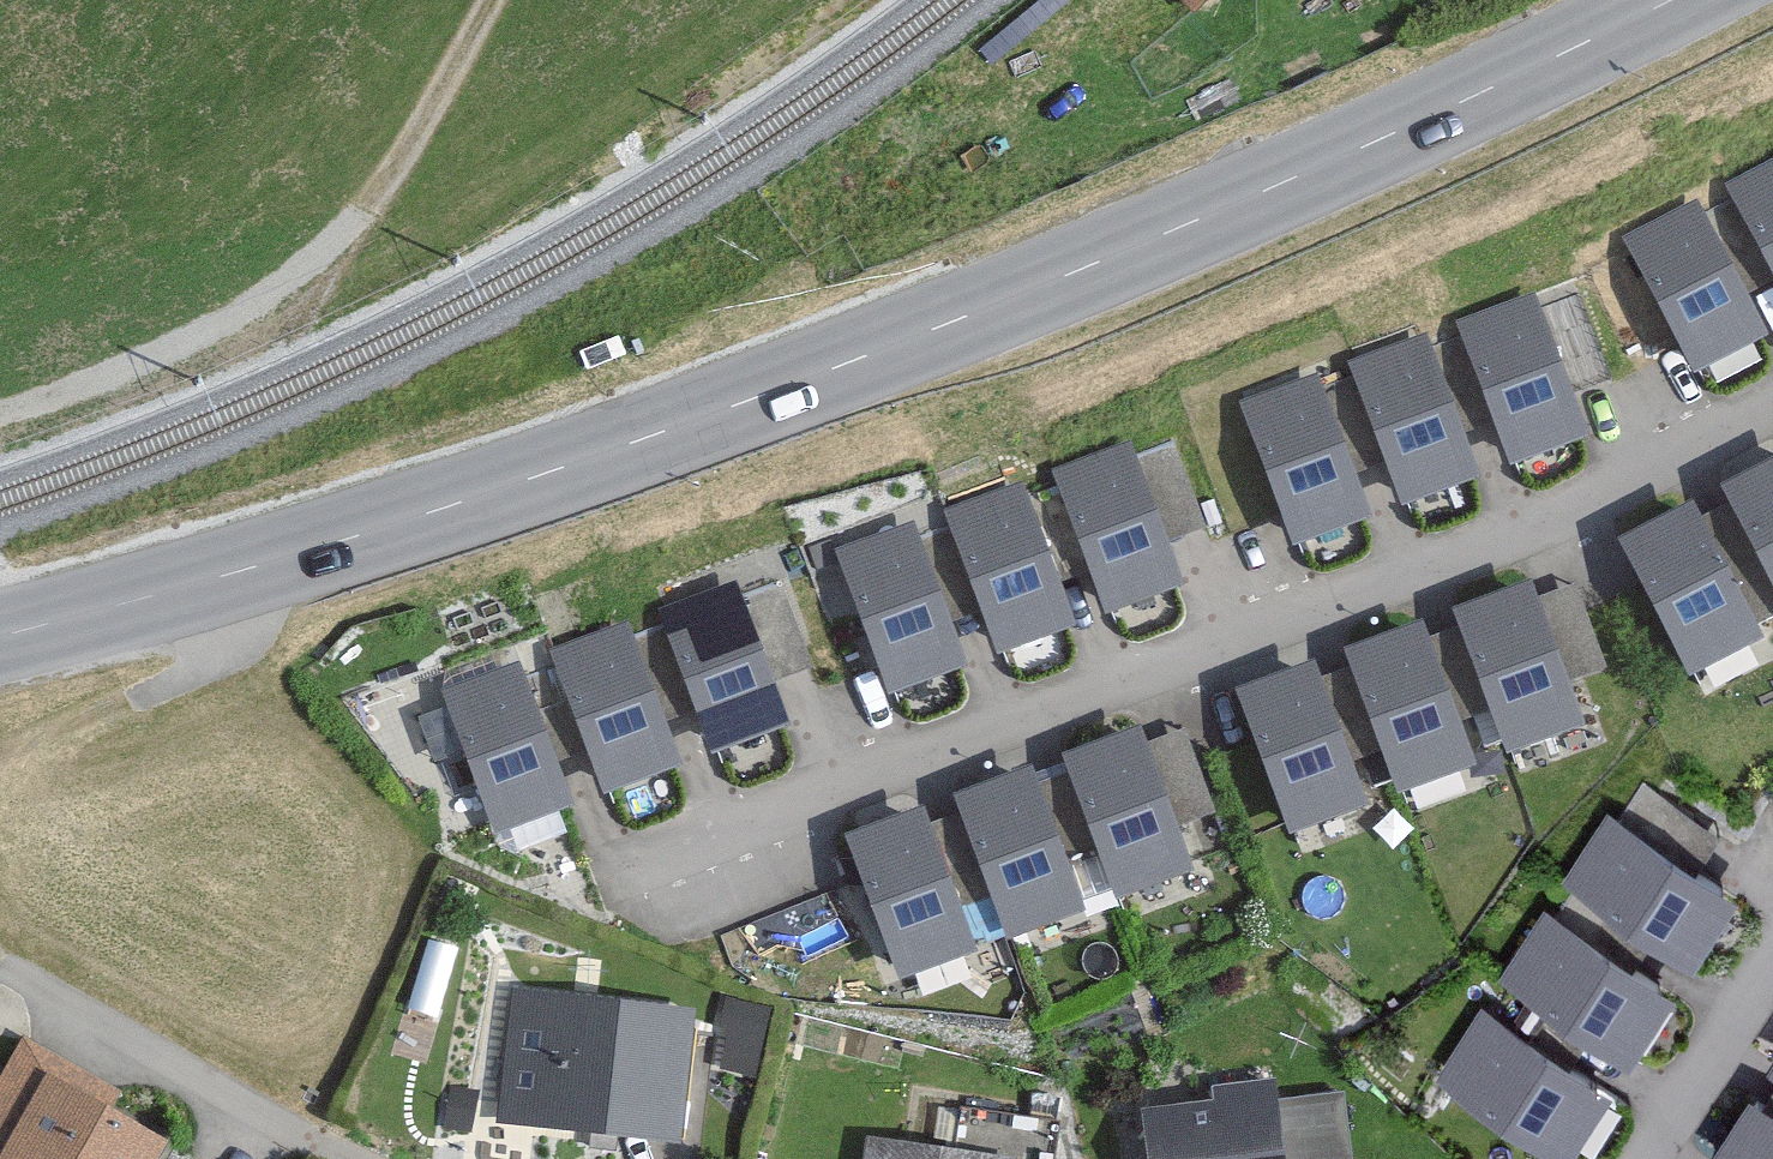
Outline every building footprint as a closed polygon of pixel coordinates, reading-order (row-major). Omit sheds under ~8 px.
[(1172,13),(1185,0),(1159,0),(1172,13)] [(1713,192),(1772,313),(1772,162),(1713,192)] [(1749,338),(1683,207),(1609,244),(1674,375),(1749,338)] [(1576,385),(1606,374),(1571,277),(1541,288),(1576,385)] [(1567,440),(1514,303),(1436,333),(1489,470),(1567,440)] [(1462,480),(1409,343),(1331,373),(1384,510),(1462,480)] [(1354,522),(1301,385),(1223,415),(1276,552),(1354,522)] [(1191,503),(1172,442),(1144,450),(1163,511),(1191,503)] [(1162,588),(1109,451),(1031,481),(1084,618),(1162,588)] [(1705,494),(1771,625),(1772,624),(1772,460),(1705,494)] [(1057,629),(1004,492),(927,522),(979,659),(1057,629)] [(1741,640),(1676,508),(1601,545),(1667,677),(1741,640)] [(949,671),(896,533),(818,563),(871,700),(949,671)] [(770,721),(717,584),(640,614),(693,751),(770,721)] [(1557,730),(1504,593),(1426,623),(1479,760),(1557,730)] [(666,761),(613,625),(535,654),(588,791),(666,761)] [(1452,771),(1399,634),(1321,664),(1374,801),(1452,771)] [(557,803),(504,666),(427,696),(479,833),(557,803)] [(1343,813),(1291,676),(1213,706),(1266,842),(1343,813)] [(1170,874),(1117,737),(1039,767),(1092,904),(1170,874)] [(1065,915),(1012,777),(934,807),(987,944),(1065,915)] [(1716,893),(1592,814),(1547,884),(1671,963),(1716,893)] [(957,956),(904,819),(826,849),(879,986),(957,956)] [(1656,988),(1532,908),(1487,978),(1611,1058),(1656,988)] [(667,1144),(679,1017),(504,999),(492,1126),(667,1144)] [(1593,1085),(1469,1006),(1424,1076),(1548,1155),(1593,1085)] [(98,1092),(7,1043),(0,1056),(0,1158),(138,1158),(145,1147),(85,1115),(98,1092)] [(1199,1109),(1125,1118),(1130,1158),(1335,1158),(1328,1100),(1259,1108),(1257,1090),(1197,1097),(1199,1109)] [(1739,1095),(1698,1158),(1772,1158),(1772,1117),(1739,1095)] [(852,1146),(850,1158),(940,1158),(852,1146)]
